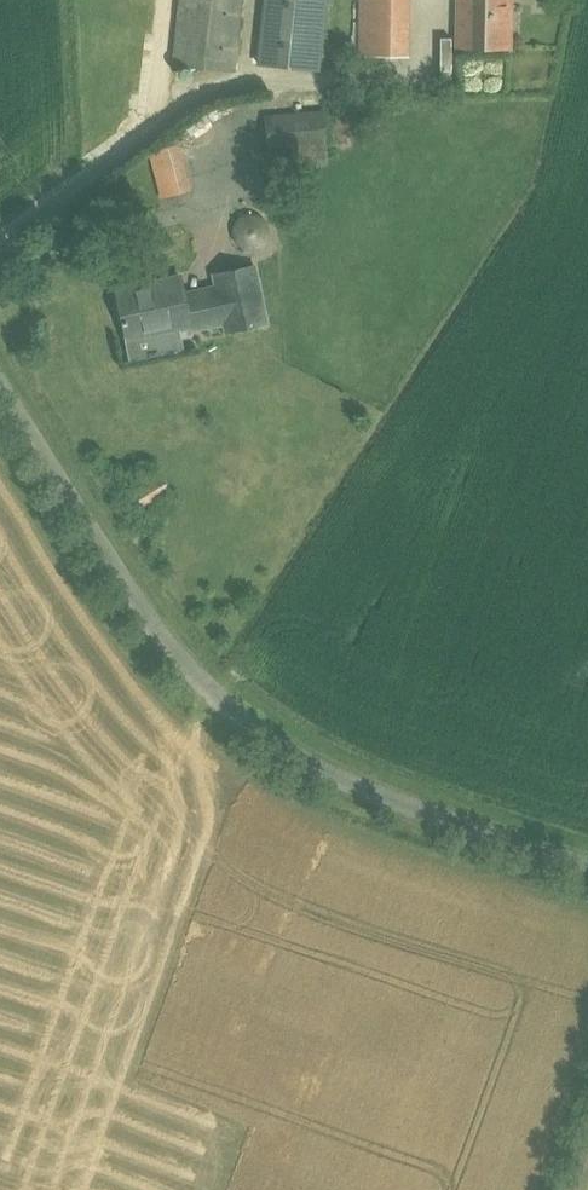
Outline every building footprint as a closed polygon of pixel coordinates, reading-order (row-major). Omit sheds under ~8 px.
[(245,0),(185,0),(178,64),(237,71),(245,0)] [(261,63),(321,70),(329,0),(268,0),(261,63)] [(403,56),(404,0),(365,0),(364,56),(403,56)] [(461,49),(513,51),(514,0),(463,0),(461,49)] [(331,167),(326,113),(268,118),(272,172),(331,167)] [(161,150),(169,197),(200,191),(192,144),(161,150)] [(127,338),(192,325),(193,330),(227,323),(229,332),(267,324),(255,267),(217,275),(219,285),(186,292),(183,278),(117,292),(127,338)]
